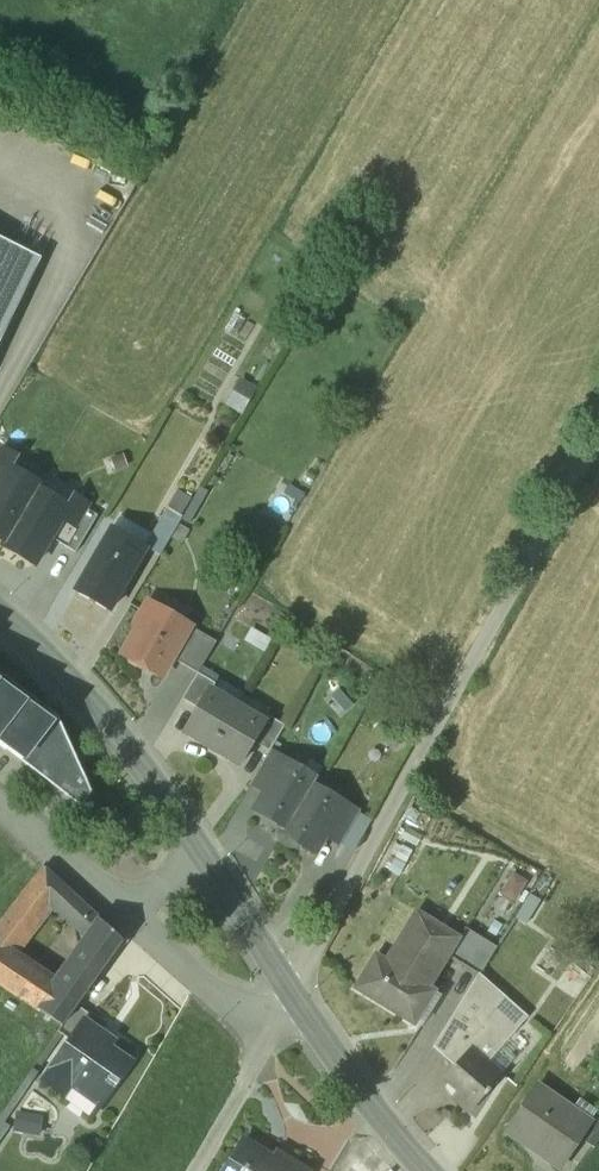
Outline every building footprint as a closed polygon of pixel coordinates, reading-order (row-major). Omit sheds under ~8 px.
[(39,261),(0,242),(0,339),(39,261)] [(3,450),(0,454),(0,477),(2,478),(0,481),(0,539),(5,542),(6,543),(38,489),(39,490),(41,486),(11,468),(16,458),(3,450)] [(39,490),(38,489),(6,543),(5,542),(3,546),(35,565),(51,538),(53,535),(54,535),(63,519),(75,526),(85,509),(87,505),(74,497),(68,507),(39,490)] [(85,509),(75,526),(63,519),(54,535),(53,535),(51,538),(75,553),(97,516),(85,509)] [(151,535),(143,548),(144,548),(158,557),(181,519),(165,510),(151,535)] [(112,529),(126,538),(143,548),(151,535),(119,517),(112,529)] [(122,545),(107,537),(74,594),(107,613),(144,548),(143,548),(126,538),(122,545)] [(147,605),(132,629),(134,636),(121,657),(126,660),(127,666),(135,671),(142,669),(159,679),(170,661),(189,629),(147,605)] [(215,644),(189,629),(170,661),(196,676),(196,674),(215,644)] [(215,685),(196,674),(196,676),(180,701),(198,711),(209,691),(211,692),(215,685)] [(0,676),(0,746),(80,808),(90,794),(56,719),(0,676)] [(198,711),(184,734),(210,750),(236,707),(211,692),(209,691),(198,711)] [(263,723),(236,707),(210,750),(238,767),(253,742),(264,724),(263,723)] [(284,727),(267,716),(263,723),(264,724),(253,742),(269,752),(284,727)] [(269,752),(251,783),(267,792),(281,768),(283,769),(286,762),(269,752)] [(267,792),(256,811),(285,828),(286,829),(312,786),(313,786),(316,780),(302,772),(295,774),(294,775),(283,769),(281,768),(267,792)] [(312,786),(286,829),(285,828),(282,835),(313,853),(324,835),(338,810),(337,809),(326,803),(327,801),(325,794),(313,786),(312,786)] [(359,813),(341,803),(337,809),(338,810),(324,835),(340,844),(359,813)] [(112,861),(120,854),(114,846),(105,853),(112,861)] [(42,869),(0,923),(0,943),(12,952),(49,905),(57,911),(65,911),(78,924),(88,911),(42,869)] [(514,917),(528,924),(542,901),(528,893),(514,917)] [(449,956),(461,934),(416,908),(382,965),(372,959),(354,991),(414,1026),(432,995),(427,992),(449,956)] [(88,911),(78,924),(92,937),(103,924),(88,911)] [(122,942),(103,924),(92,937),(57,987),(79,1001),(122,942)] [(461,934),(449,956),(478,974),(494,947),(465,929),(461,934)] [(9,955),(12,952),(0,943),(0,985),(40,1012),(57,987),(9,955)] [(429,1054),(439,1063),(478,1022),(486,1029),(504,1009),(474,981),(429,1054)] [(79,1001),(57,987),(40,1012),(61,1026),(77,1005),(79,1001)] [(61,1026),(57,1033),(69,1041),(84,1020),(85,1021),(90,1014),(77,1005),(61,1026)] [(504,1009),(486,1029),(501,1044),(519,1023),(504,1009)] [(85,1021),(84,1020),(69,1041),(41,1081),(62,1096),(75,1078),(85,1085),(83,1087),(102,1101),(130,1062),(109,1047),(113,1041),(85,1021)] [(434,1068),(443,1077),(471,1047),(486,1061),(501,1044),(486,1029),(478,1022),(439,1063),(434,1068)] [(486,1061),(471,1047),(443,1077),(459,1091),(452,1098),(467,1112),(481,1097),(483,1099),(489,1092),(487,1090),(496,1080),(481,1066),(486,1061)] [(588,1119),(537,1084),(505,1132),(524,1145),(528,1139),(562,1163),(580,1138),(591,1121),(588,1119)] [(591,1121),(580,1138),(594,1148),(598,1141),(598,1112),(596,1109),(588,1119),(591,1121)] [(29,1129),(27,1148),(54,1150),(55,1131),(29,1129)] [(274,1153),(270,1160),(242,1143),(224,1170),(304,1170),(274,1153)]
